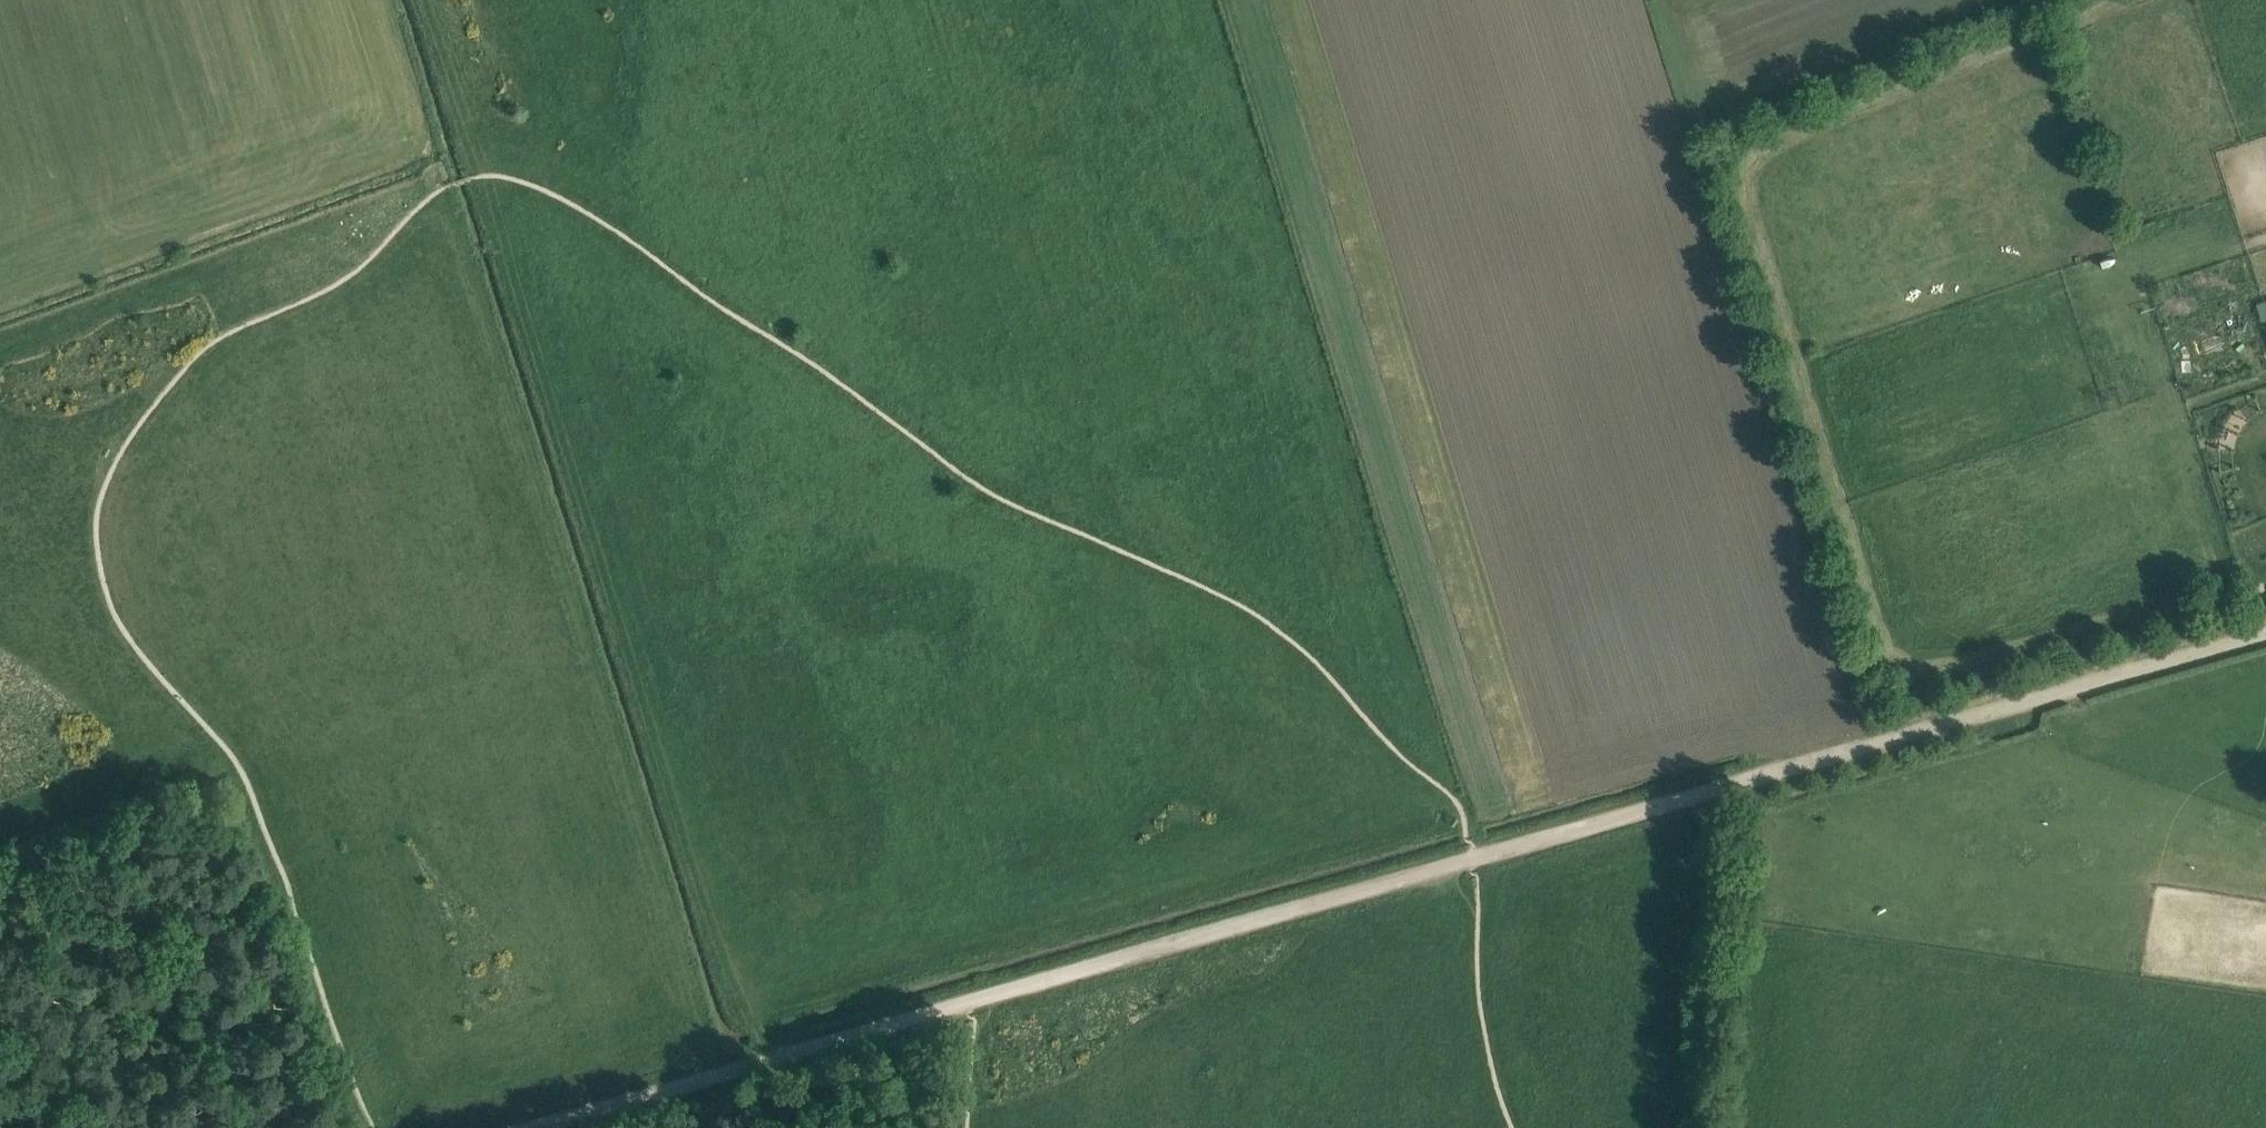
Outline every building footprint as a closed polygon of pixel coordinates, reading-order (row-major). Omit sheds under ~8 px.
[(2265,316),(2265,298),(2255,301),(2259,318),(2265,316)]
